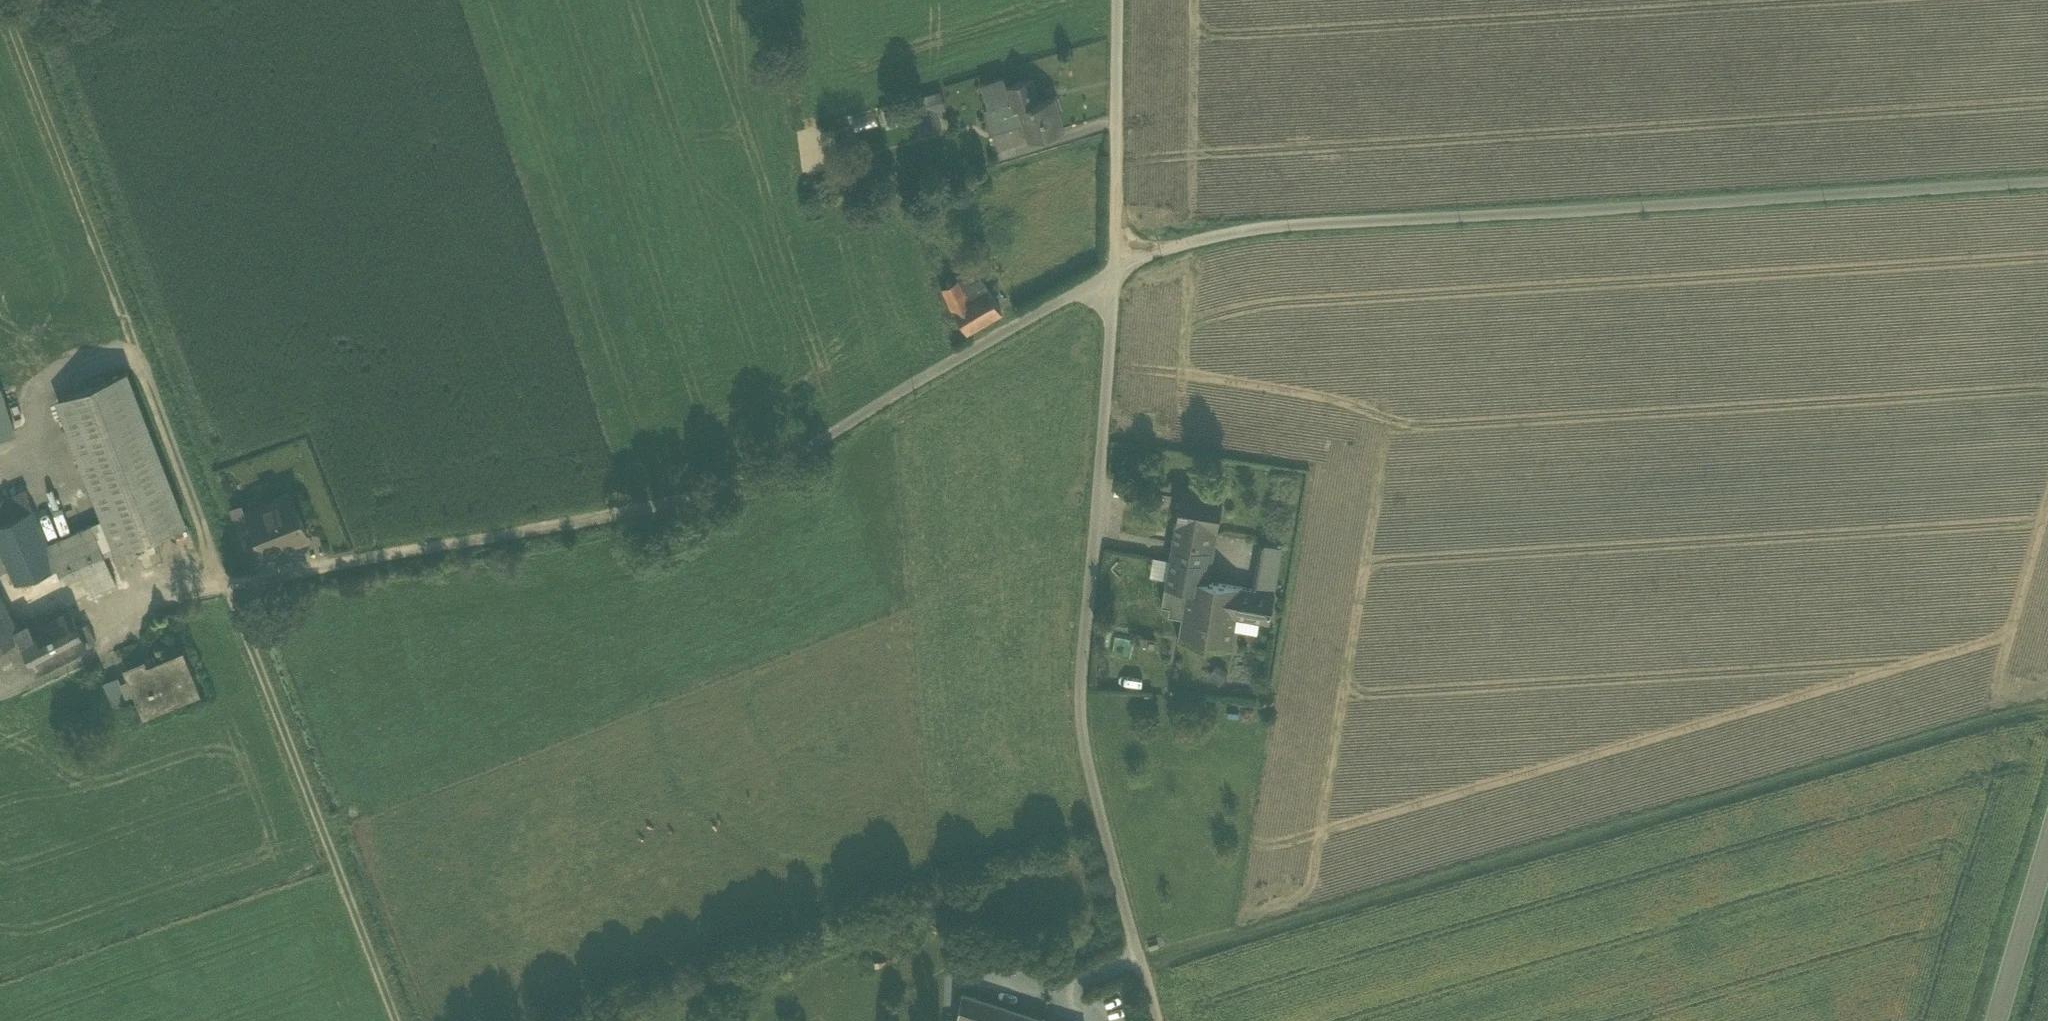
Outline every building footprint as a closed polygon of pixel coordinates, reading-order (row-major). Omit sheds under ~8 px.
[(980,83),(987,106),(1011,99),(1006,85),(1003,76),(980,83)] [(1025,120),(1030,137),(1063,127),(1053,95),(1039,99),(1031,77),(1006,85),(1011,99),(1014,109),(1020,107),(1025,120)] [(1014,109),(1011,99),(987,106),(985,107),(989,117),(988,118),(992,131),(1025,120),(1020,107),(1014,109)] [(880,106),(886,127),(898,123),(891,103),(880,106)] [(857,134),(880,124),(874,111),(851,121),(857,134)] [(943,286),(953,307),(969,298),(987,287),(983,279),(975,264),(957,272),(953,275),(955,279),(943,286)] [(953,307),(967,331),(1002,311),(987,287),(969,298),(953,307)] [(59,398),(117,548),(185,521),(127,372),(59,398)] [(34,507),(29,496),(30,496),(26,487),(0,498),(0,522),(34,507)] [(1173,541),(1202,546),(1215,536),(1222,495),(1181,488),(1173,541)] [(264,532),(272,551),(309,536),(292,493),(290,494),(292,499),(277,505),(275,499),(249,510),(259,534),(264,532)] [(290,494),(275,499),(277,505),(292,499),(290,494)] [(34,507),(0,522),(0,540),(18,580),(58,565),(59,565),(49,541),(34,507)] [(92,522),(49,541),(59,565),(58,565),(63,575),(80,567),(91,591),(117,580),(92,522)] [(266,553),(272,551),(264,532),(259,534),(266,553)] [(1202,546),(1173,541),(1170,556),(1194,559),(1190,577),(1208,580),(1215,536),(1202,546)] [(1252,587),(1274,591),(1282,544),(1260,541),(1252,587)] [(1150,573),(1166,575),(1169,555),(1154,553),(1150,573)] [(1233,628),(1235,614),(1240,585),(1238,585),(1208,580),(1190,577),(1194,559),(1170,556),(1169,555),(1166,575),(1161,603),(1170,605),(1168,613),(1182,615),(1178,637),(1230,647),(1233,628)] [(1238,585),(1240,585),(1235,614),(1260,619),(1269,620),(1274,591),(1252,587),(1238,585)] [(23,634),(23,633),(0,589),(0,646),(23,634)] [(70,608),(23,633),(23,634),(38,667),(88,642),(78,624),(70,608)] [(1235,614),(1233,628),(1258,633),(1260,619),(1235,614)] [(88,620),(78,624),(88,642),(97,637),(88,620)] [(23,634),(0,646),(0,667),(2,671),(8,683),(38,667),(23,634)] [(1115,634),(1114,652),(1131,653),(1132,634),(1115,634)] [(136,690),(145,712),(200,691),(183,650),(147,665),(145,659),(127,666),(136,690)] [(1229,670),(1217,662),(1208,676),(1220,684),(1229,670)] [(117,670),(126,694),(136,690),(127,666),(117,670)] [(1044,1017),(962,990),(956,1020),(1043,1020),(1044,1017)]
